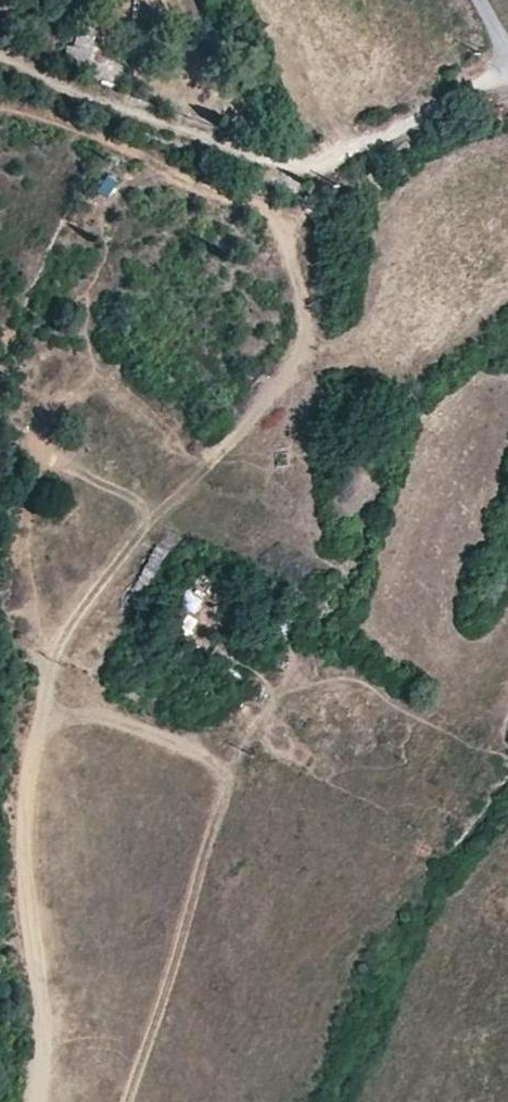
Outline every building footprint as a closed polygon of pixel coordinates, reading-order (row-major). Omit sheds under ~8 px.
[(95,36),(76,33),(68,65),(121,84),(127,66),(93,48),(95,36)]
